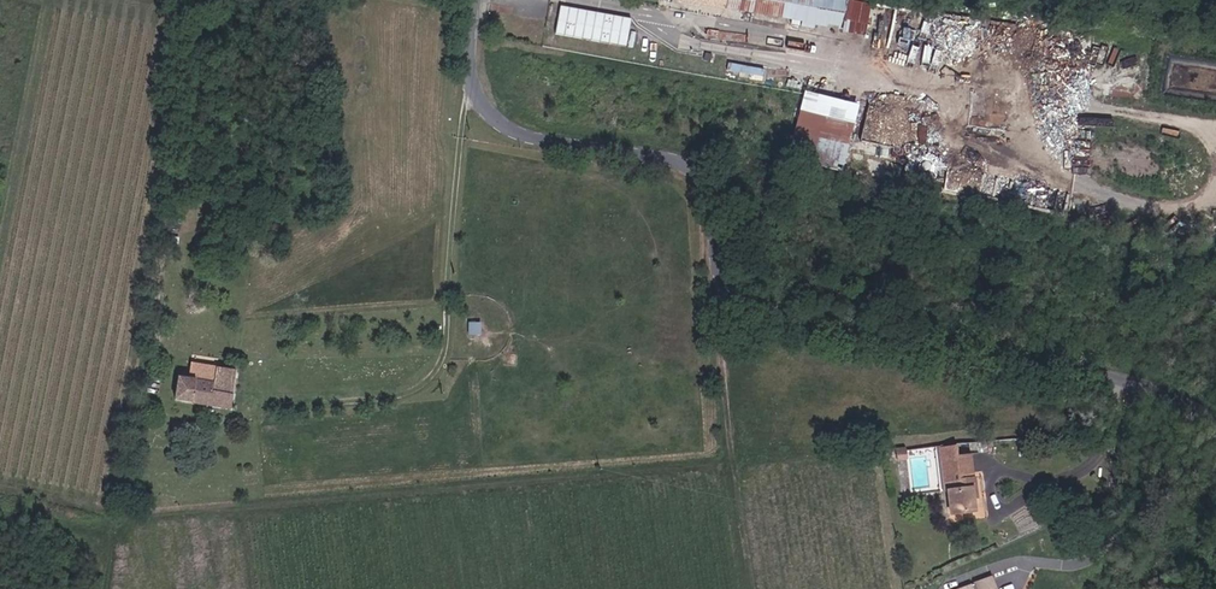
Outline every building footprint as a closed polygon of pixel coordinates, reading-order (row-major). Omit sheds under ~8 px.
[(725,8),(868,35),(874,6),(861,1),(861,0),(679,0),(725,8)] [(633,18),(559,6),(555,33),(628,45),(633,18)] [(858,104),(809,91),(797,138),(847,150),(858,104)] [(1061,213),(1066,194),(998,176),(993,196),(1061,213)] [(482,334),(483,323),(471,321),(470,333),(482,334)] [(238,414),(242,400),(248,376),(193,362),(183,402),(238,414)] [(972,452),(972,443),(962,443),(962,452),(972,452)] [(948,445),(932,447),(936,489),(940,488),(942,512),(966,509),(965,497),(964,487),(967,486),(967,477),(965,477),(963,453),(949,455),(948,445)] [(890,459),(900,458),(899,450),(889,451),(890,459)] [(144,542),(128,542),(127,561),(144,561),(144,542)]
